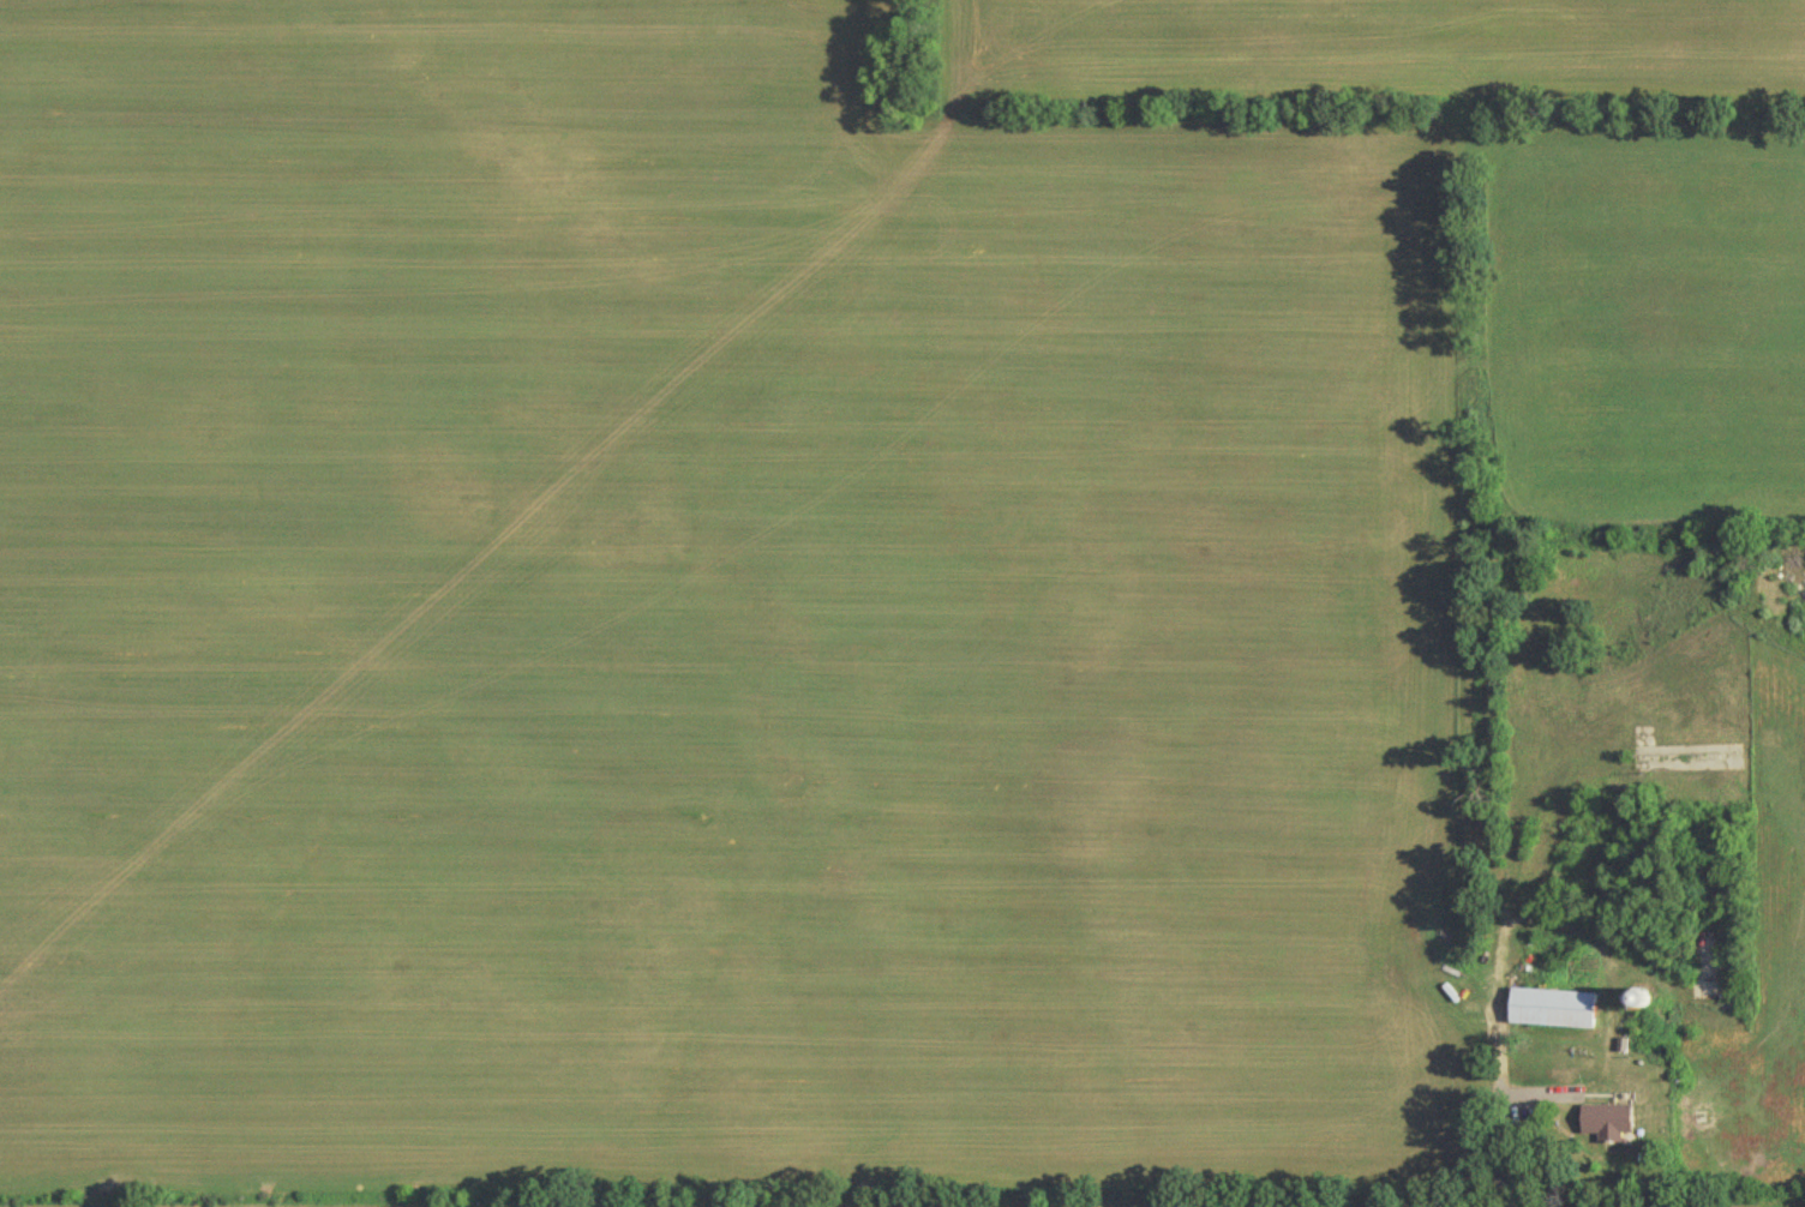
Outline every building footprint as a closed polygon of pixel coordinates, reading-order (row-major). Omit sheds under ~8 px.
[(1597,990),(1513,986),(1511,1022),(1595,1026),(1597,990)] [(1634,1102),(1583,1103),(1583,1131),(1600,1131),(1600,1140),(1624,1140),(1624,1131),(1635,1131),(1634,1102)]
